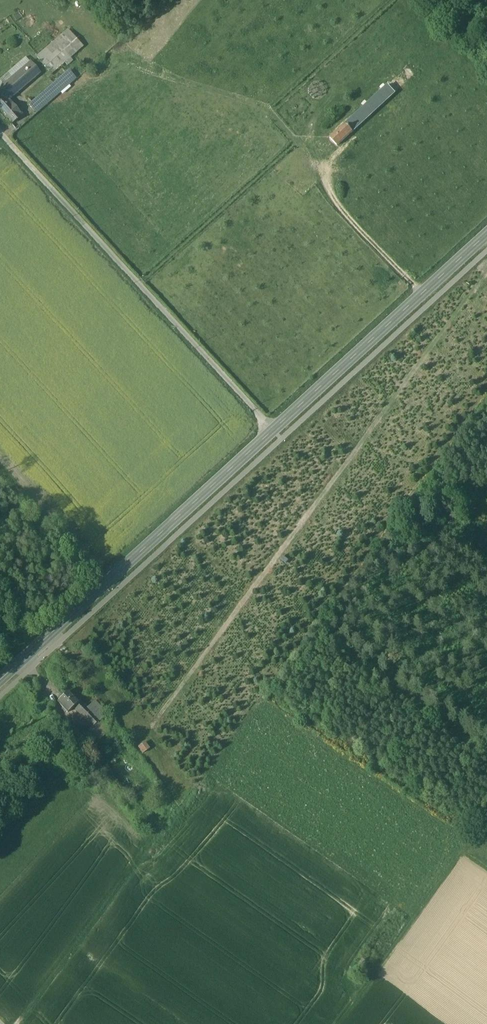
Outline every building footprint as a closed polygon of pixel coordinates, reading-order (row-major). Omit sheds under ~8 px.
[(64,40),(39,61),(51,75),(76,53),(64,40)] [(0,90),(0,101),(3,98),(7,102),(39,74),(30,63),(0,90)] [(70,73),(30,107),(36,113),(43,107),(42,106),(74,78),(70,73)] [(9,105),(7,102),(3,98),(0,101),(0,109),(13,123),(20,117),(18,115),(20,113),(11,104),(9,105)] [(331,139),(338,146),(352,133),(345,125),(331,139)] [(78,702),(68,692),(57,702),(67,713),(73,707),(92,727),(99,721),(87,708),(80,701),(78,702)] [(106,714),(94,702),(87,708),(99,721),(106,714)] [(71,723),(65,727),(71,735),(76,730),(80,727),(74,720),(71,723)] [(99,721),(92,727),(89,730),(98,740),(108,731),(99,721)] [(84,741),(76,730),(71,735),(79,745),(84,741)] [(141,753),(149,748),(144,741),(137,746),(141,753)]
